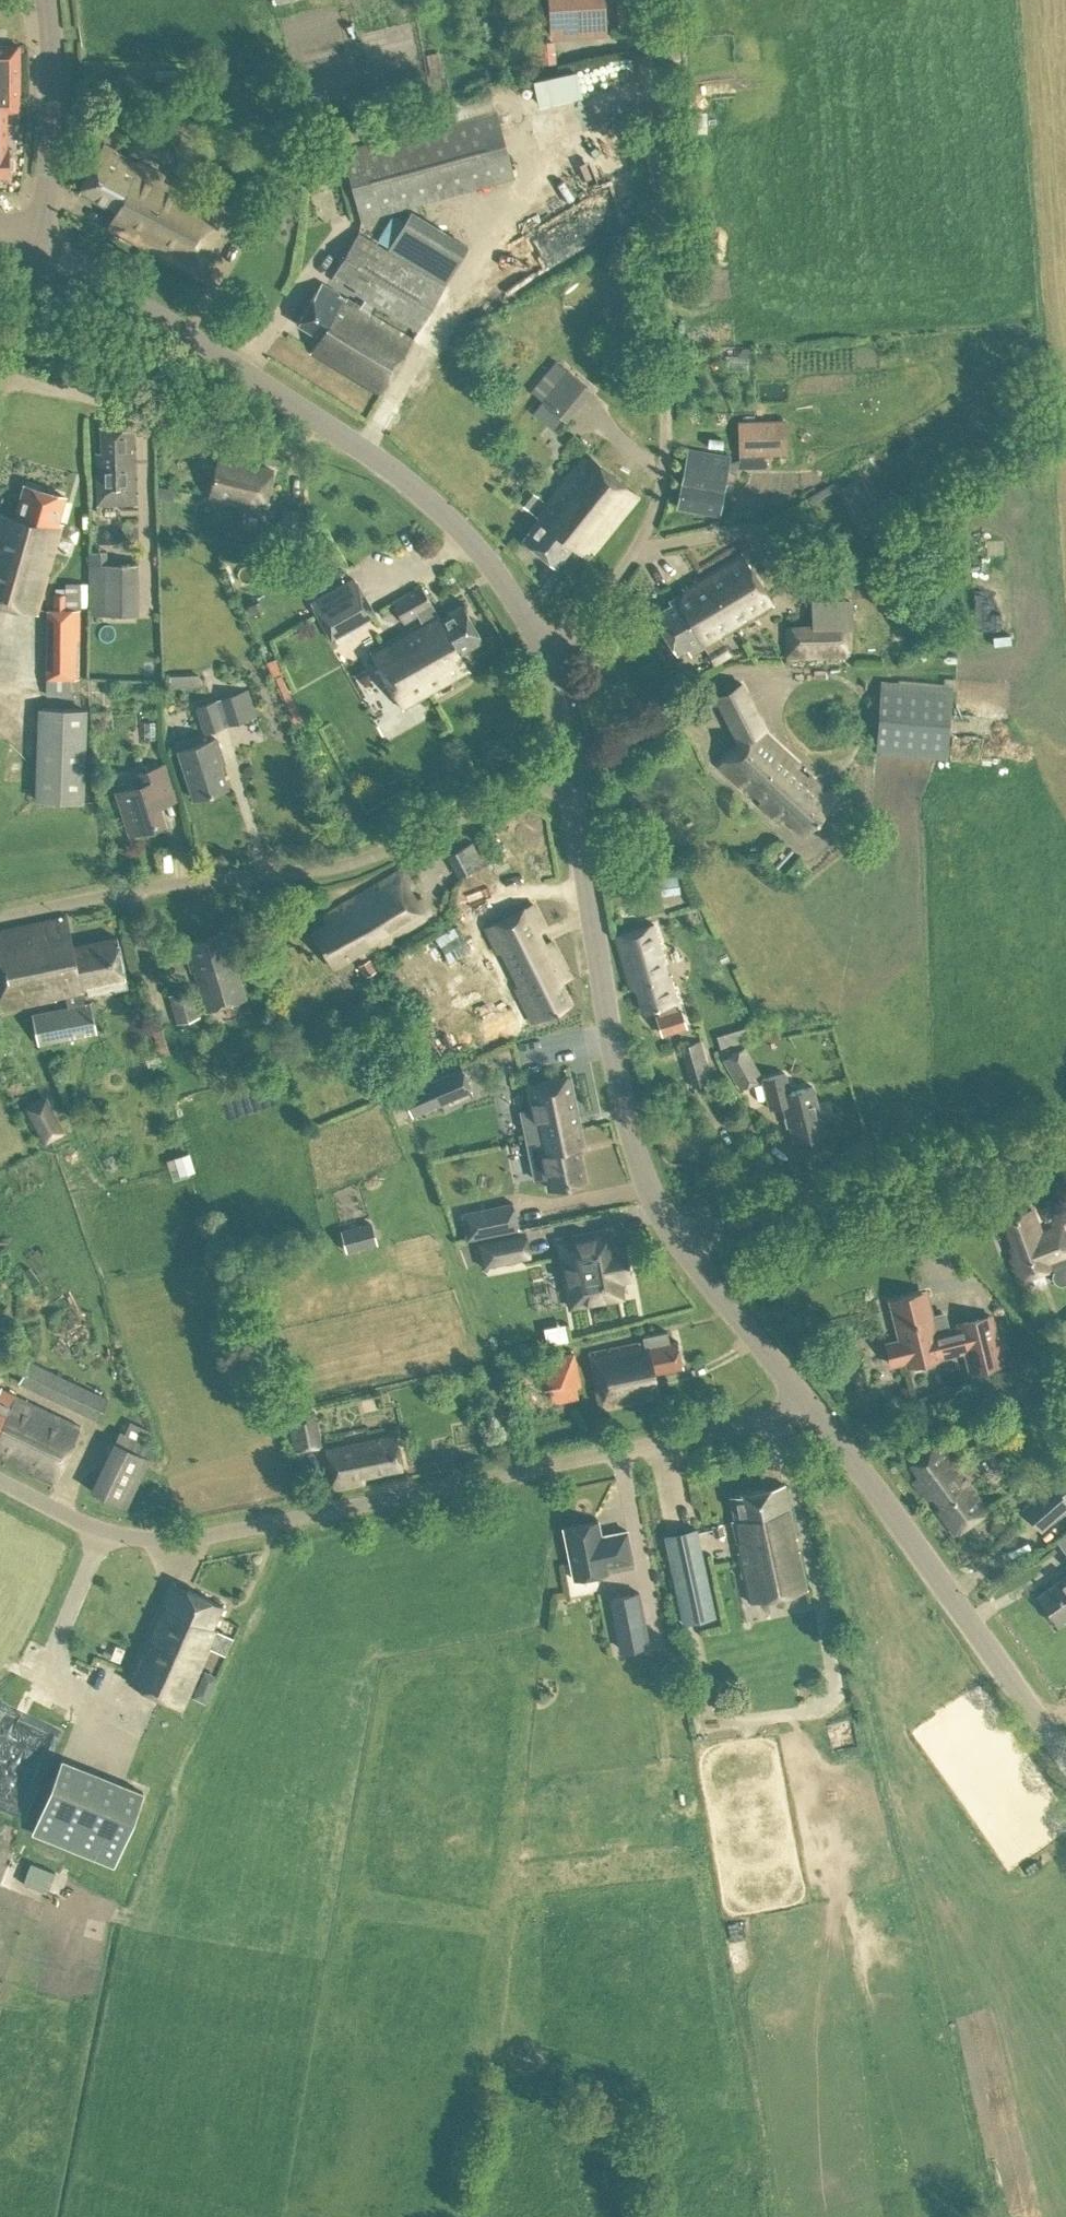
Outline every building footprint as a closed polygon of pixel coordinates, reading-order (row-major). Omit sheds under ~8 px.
[(576,0),(550,0),(552,27),(578,25),(576,0)] [(578,25),(604,23),(603,0),(576,0),(578,25)] [(628,0),(615,0),(617,29),(630,27),(628,0)] [(544,29),(543,13),(533,14),(534,30),(544,29)] [(8,175),(8,148),(6,148),(6,110),(19,110),(19,46),(0,46),(0,175),(8,175)] [(427,53),(430,80),(445,78),(439,52),(427,53)] [(495,108),(342,150),(361,218),(514,176),(495,108)] [(145,122),(132,146),(168,164),(181,140),(145,122)] [(163,176),(102,145),(78,191),(115,210),(107,227),(195,274),(228,210),(176,183),(172,190),(160,183),(163,176)] [(584,189),(584,231),(617,230),(616,188),(584,189)] [(444,284),(358,233),(335,274),(355,287),(353,291),(365,298),(360,306),(321,282),(298,322),(320,335),(310,352),(380,393),(412,338),(367,311),(371,303),(417,330),(444,284)] [(87,310),(74,301),(68,310),(82,318),(87,310)] [(752,364),(752,352),(730,351),(730,363),(752,364)] [(558,423),(593,377),(561,353),(535,386),(547,395),(537,407),(558,423)] [(132,424),(101,425),(101,452),(95,452),(96,504),(135,503),(132,424)] [(739,441),(740,466),(764,465),(763,440),(739,441)] [(730,456),(687,448),(676,506),(719,513),(730,456)] [(539,518),(522,538),(555,565),(572,545),(587,557),(638,494),(586,452),(535,515),(539,518)] [(232,463),(217,460),(208,497),(263,510),(272,469),(232,460),(232,463)] [(24,484),(15,516),(0,512),(0,603),(37,614),(63,523),(57,522),(65,496),(24,484)] [(536,494),(528,487),(517,500),(525,507),(536,494)] [(302,508),(283,507),(282,542),(301,542),(302,508)] [(741,552),(701,576),(734,627),(773,604),(741,552)] [(137,565),(89,566),(89,583),(64,583),(64,594),(54,594),(54,608),(46,608),(45,693),(70,693),(70,679),(80,679),(81,610),(90,610),(90,615),(138,614),(137,565)] [(734,627),(701,576),(682,587),(684,591),(668,600),(670,604),(652,614),(676,654),(686,648),(690,654),(734,627)] [(353,578),(312,602),(318,613),(360,589),(353,578)] [(432,605),(421,585),(392,602),(403,622),(418,613),(422,621),(369,650),(402,708),(469,670),(459,653),(482,640),(462,604),(439,617),(437,613),(435,614),(431,606),(432,605)] [(811,656),(810,624),(787,625),(787,656),(811,656)] [(846,624),(810,624),(811,656),(846,655),(846,624)] [(723,642),(707,652),(713,662),(729,652),(723,642)] [(765,729),(741,682),(715,695),(738,742),(717,765),(745,790),(751,785),(763,796),(758,802),(780,822),(784,817),(803,834),(835,799),(825,790),(823,792),(820,788),(822,786),(809,774),(806,777),(795,768),(799,764),(762,731),(765,729)] [(952,688),(881,683),(876,752),(946,757),(952,688)] [(196,705),(205,731),(255,714),(247,688),(196,705)] [(83,708),(41,707),(38,800),(80,801),(83,708)] [(215,737),(178,749),(194,798),(227,787),(216,754),(221,753),(215,737)] [(165,764),(135,773),(138,784),(116,791),(130,833),(165,822),(156,794),(172,789),(165,764)] [(446,855),(458,877),(484,863),(473,841),(446,855)] [(402,868),(322,915),(327,923),(311,932),(333,969),(355,956),(356,958),(432,913),(421,897),(406,905),(399,893),(413,885),(402,868)] [(543,927),(531,903),(485,927),(532,1021),(569,1003),(559,982),(568,977),(550,940),(544,942),(538,930),(543,927)] [(0,930),(0,1010),(54,999),(53,995),(63,993),(66,1007),(31,1014),(37,1044),(95,1032),(90,1002),(84,1003),(82,993),(87,992),(88,994),(127,986),(117,936),(115,937),(72,946),(66,917),(0,930)] [(666,961),(654,924),(613,936),(628,989),(636,986),(643,1011),(657,1007),(660,1015),(657,1016),(662,1033),(685,1025),(680,1009),(676,1010),(674,1002),(679,1001),(671,974),(666,975),(662,962),(666,961)] [(434,938),(441,950),(464,936),(457,925),(434,938)] [(218,933),(183,945),(191,972),(194,971),(206,1009),(245,997),(233,957),(226,959),(218,933)] [(359,965),(366,975),(376,969),(370,959),(359,965)] [(168,994),(176,1022),(200,1015),(192,987),(168,994)] [(477,1050),(531,1027),(514,988),(491,998),(497,1012),(466,1026),(477,1050)] [(417,1029),(411,1017),(402,1022),(408,1034),(417,1029)] [(736,1026),(721,1031),(724,1043),(740,1039),(736,1026)] [(699,1040),(680,1045),(692,1086),(707,1081),(702,1064),(707,1063),(699,1040)] [(745,1047),(724,1059),(739,1085),(745,1082),(746,1084),(755,1079),(752,1075),(759,1071),(745,1047)] [(461,1068),(403,1093),(412,1115),(441,1102),(440,1099),(446,1096),(445,1091),(467,1082),(461,1068)] [(784,1072),(761,1078),(769,1108),(782,1104),(785,1116),(788,1116),(794,1142),(824,1134),(812,1085),(789,1091),(784,1072)] [(569,1075),(527,1084),(532,1107),(521,1110),(527,1139),(580,1128),(580,1127),(577,1128),(574,1114),(577,1114),(569,1075)] [(24,1106),(43,1142),(65,1131),(46,1094),(24,1106)] [(580,1128),(527,1139),(535,1178),(547,1176),(549,1188),(584,1181),(577,1144),(583,1143),(580,1128)] [(194,1169),(189,1152),(174,1156),(179,1174),(194,1169)] [(513,1202),(474,1210),(480,1236),(482,1235),(518,1228),(513,1202)] [(1003,1219),(1016,1254),(1009,1257),(1018,1279),(1052,1267),(1053,1270),(1053,1271),(1052,1274),(1052,1276),(1053,1279),(1055,1282),(1057,1283),(1061,1284),(1065,1283),(1065,1282),(1065,1238),(1061,1224),(1040,1232),(1031,1208),(1003,1219)] [(342,1228),(347,1248),(375,1241),(370,1220),(342,1228)] [(524,1230),(477,1240),(483,1267),(530,1257),(524,1230)] [(609,1231),(558,1241),(570,1305),(621,1296),(618,1280),(631,1277),(625,1245),(613,1248),(609,1231)] [(892,1303),(892,1305),(896,1304),(901,1323),(896,1324),(897,1325),(901,1339),(886,1342),(891,1364),(906,1360),(907,1364),(965,1350),(970,1371),(1002,1363),(990,1315),(958,1322),(958,1325),(947,1328),(944,1312),(930,1316),(925,1295),(918,1297),(917,1293),(898,1297),(899,1301),(892,1303)] [(547,1343),(568,1339),(564,1323),(544,1327),(547,1343)] [(669,1342),(667,1330),(642,1335),(643,1340),(588,1352),(599,1408),(660,1396),(655,1372),(683,1366),(677,1340),(669,1342)] [(574,1351),(513,1363),(520,1397),(581,1384),(574,1351)] [(18,1381),(96,1418),(107,1396),(29,1359),(18,1381)] [(962,1379),(958,1364),(944,1368),(948,1382),(962,1379)] [(1018,1382),(1013,1372),(992,1381),(996,1392),(1018,1382)] [(0,1387),(0,1457),(53,1482),(80,1425),(0,1386),(0,1387)] [(312,1410),(287,1415),(294,1449),(320,1444),(312,1410)] [(143,1442),(151,1423),(131,1415),(123,1435),(143,1442)] [(135,1502),(158,1451),(121,1434),(98,1486),(135,1502)] [(395,1434),(326,1449),(334,1487),(363,1481),(362,1474),(401,1466),(395,1434)] [(938,1442),(910,1463),(918,1475),(913,1479),(928,1499),(933,1495),(941,1505),(936,1509),(954,1533),(987,1509),(938,1442)] [(784,1483),(729,1495),(734,1519),(732,1519),(749,1601),(807,1588),(784,1483)] [(1022,1509),(1041,1530),(1065,1508),(1065,1499),(1051,1483),(1022,1509)] [(597,1520),(563,1527),(573,1578),(634,1566),(627,1529),(600,1535),(597,1520)] [(720,1522),(712,1524),(714,1536),(723,1534),(720,1522)] [(696,1528),(664,1535),(683,1622),(710,1615),(697,1555),(702,1554),(696,1528)] [(1037,1595),(1056,1622),(1065,1615),(1065,1574),(1037,1595)] [(172,1581),(126,1679),(181,1704),(206,1651),(208,1652),(210,1647),(208,1646),(216,1629),(212,1627),(223,1604),(172,1581)] [(639,1591),(613,1596),(623,1649),(649,1644),(639,1591)] [(828,1724),(836,1745),(861,1736),(853,1714),(828,1724)] [(143,1792),(61,1759),(32,1830),(114,1863),(143,1792)]
